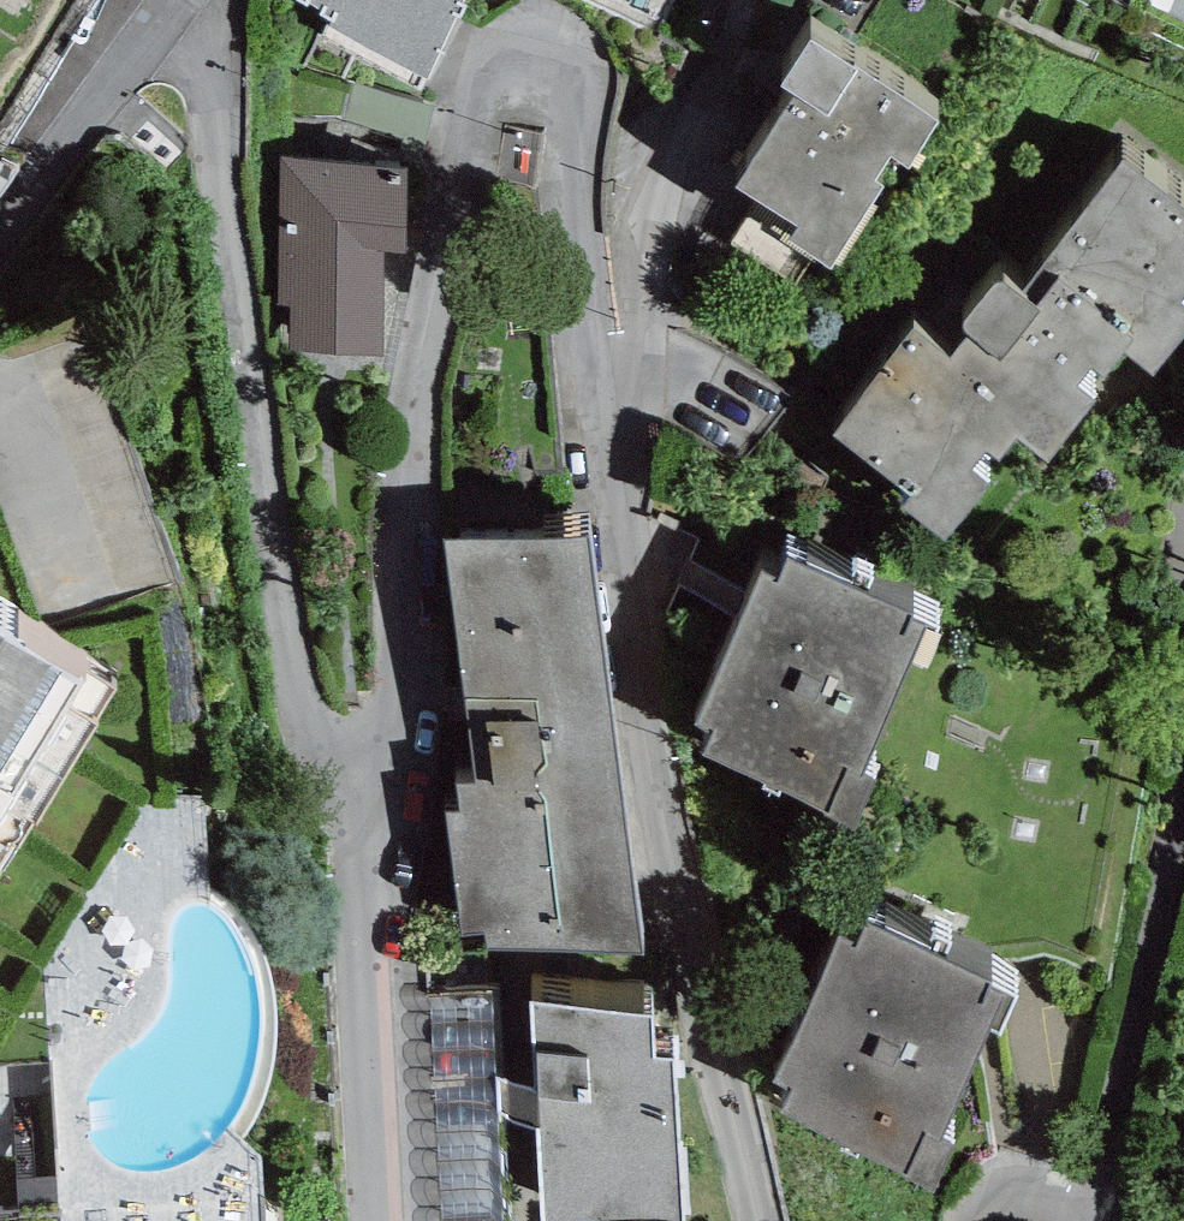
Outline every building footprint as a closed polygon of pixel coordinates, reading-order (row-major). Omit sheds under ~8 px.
[(83,22),(45,0),(5,0),(0,8),(0,18),(64,56),(83,22)] [(96,0),(45,0),(83,22),(96,0)] [(321,35),(420,83),(455,11),(460,13),(466,0),(301,0),(331,14),(321,35)] [(1183,42),(1183,0),(1098,0),(1183,42)] [(938,114),(809,33),(780,78),(794,86),(734,182),(798,222),(789,236),(832,263),(882,182),(874,177),(890,151),(907,162),(938,114)] [(44,89),(0,63),(0,108),(24,122),(44,89)] [(24,122),(0,108),(0,153),(5,156),(24,122)] [(1121,157),(1047,252),(1061,263),(1056,270),(1133,329),(1122,343),(1156,369),(1183,332),(1183,300),(1179,297),(1183,291),(1183,205),(1121,157)] [(407,162),(280,159),(275,348),(381,351),(384,245),(405,246),(407,162)] [(1133,329),(1056,270),(1043,286),(1049,289),(1038,307),(1002,273),(997,272),(965,311),(962,315),(964,325),(968,326),(950,349),(912,324),(834,428),(912,490),(899,502),(944,539),(990,477),(972,464),(986,446),(1000,455),(1015,432),(1048,456),(1095,396),(1077,378),(1090,361),(1104,369),(1122,343),(1133,329)] [(590,528),(449,544),(477,789),(458,791),(460,810),(446,811),(461,941),(486,939),(489,962),(639,944),(590,528)] [(913,608),(785,552),(776,574),(760,567),(693,719),(714,728),(702,755),(852,820),(873,772),(860,767),(924,621),(910,615),(913,608)] [(0,622),(0,875),(112,689),(0,622)] [(994,972),(866,917),(857,938),(841,931),(775,1083),(795,1092),(784,1119),(933,1184),(954,1136),(942,1131),(1005,986),(991,980),(994,972)] [(528,1008),(535,1089),(498,1092),(500,1122),(539,1122),(545,1220),(557,1220),(683,1219),(675,1051),(655,1051),(655,1006),(528,1008)]
